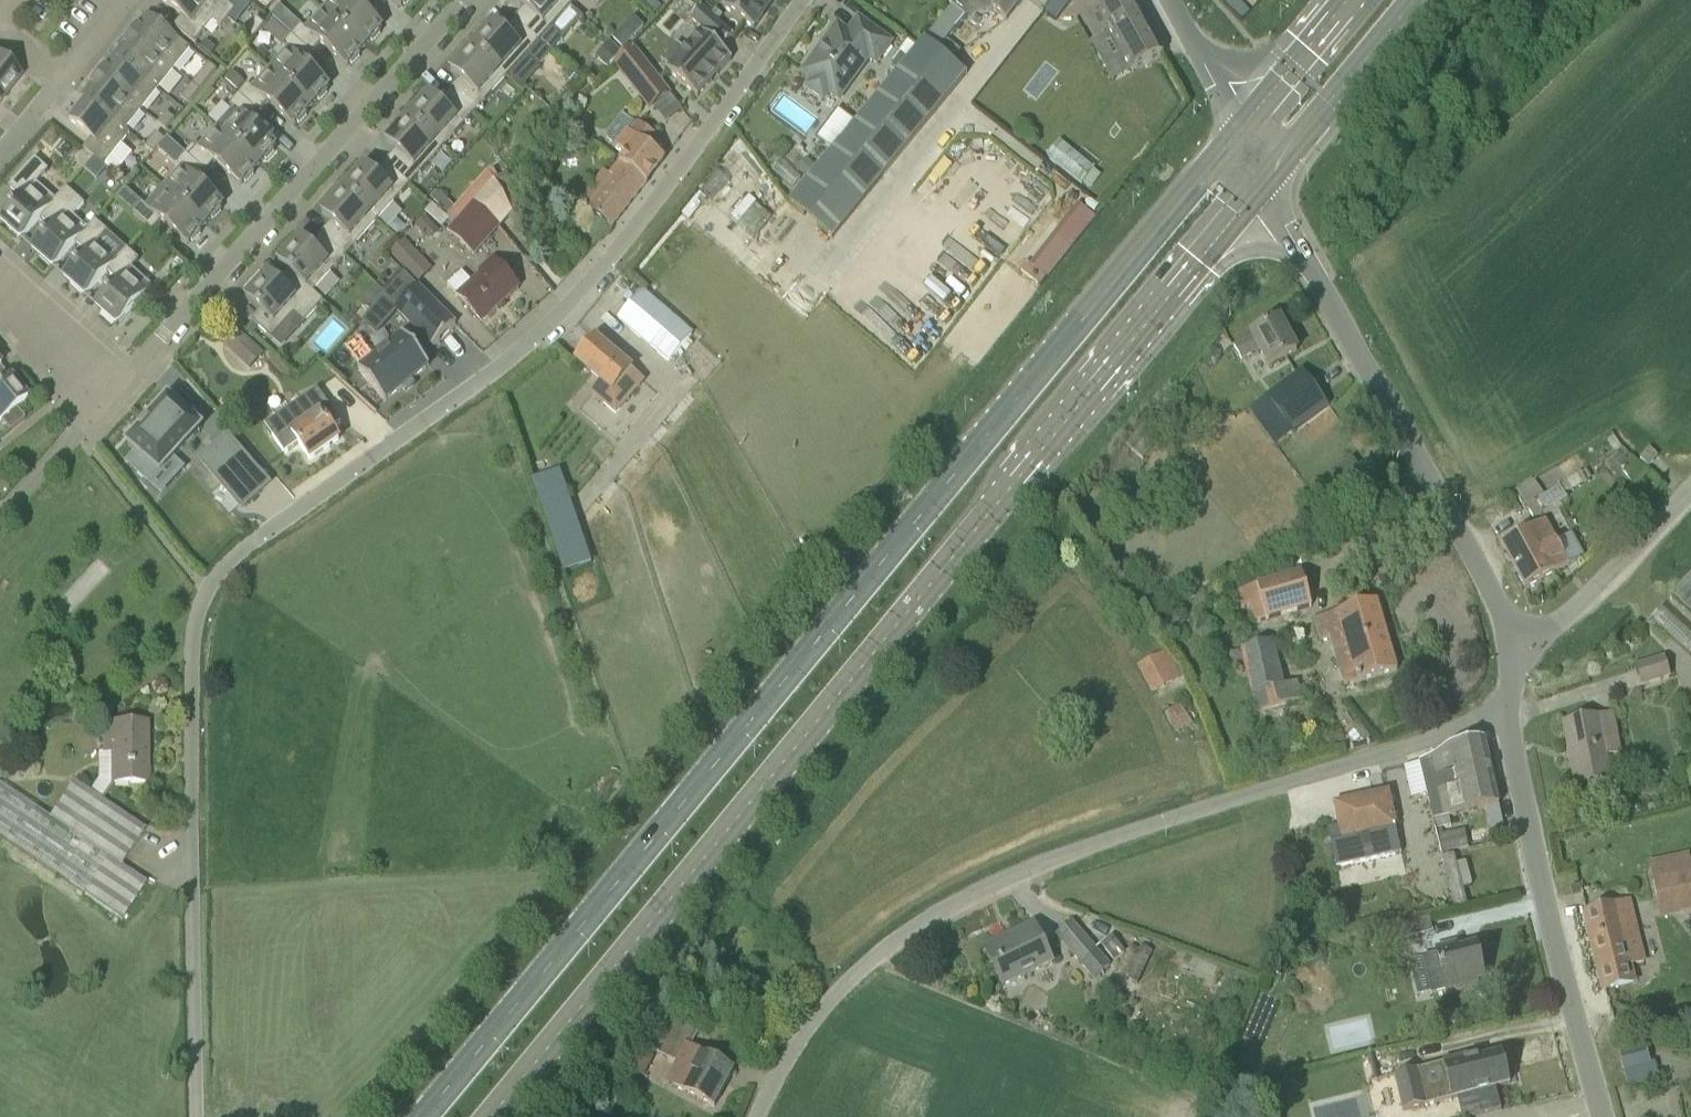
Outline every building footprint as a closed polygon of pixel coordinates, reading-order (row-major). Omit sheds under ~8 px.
[(182,17),(174,28),(195,45),(213,22),(221,29),(228,20),(204,0),(161,0),(182,17)] [(228,20),(236,10),(228,4),(231,0),(204,0),(228,20)] [(322,10),(365,48),(371,41),(373,43),(381,34),(379,32),(382,29),(356,6),(361,0),(330,0),(322,10)] [(400,9),(403,5),(406,7),(412,0),(391,0),(400,9)] [(563,0),(516,0),(525,9),(514,21),(539,43),(571,7),(563,0)] [(754,30),(775,0),(729,0),(724,8),(754,30)] [(994,10),(1007,21),(1024,0),(981,0),(994,10)] [(1133,0),(1119,0),(1099,11),(1086,18),(1098,39),(1111,32),(1133,72),(1164,55),(1133,0)] [(842,141),(791,204),(833,239),(966,75),(952,63),(938,52),(948,40),(966,17),(953,5),(919,46),(919,47),(842,141)] [(734,37),(701,8),(691,19),(703,30),(702,32),(685,50),(669,68),(667,70),(698,98),(732,60),(721,49),(722,47),(724,49),(734,37)] [(300,26),(291,36),(312,55),(321,44),(347,68),(350,64),(353,66),(361,57),(358,55),(365,48),(322,10),(304,29),(300,26)] [(192,50),(148,15),(131,36),(175,71),(192,50)] [(644,28),(634,17),(625,26),(636,37),(644,28)] [(253,39),(264,25),(256,19),(245,33),(253,39)] [(808,88),(824,100),(829,93),(839,100),(869,58),(876,63),(891,43),(859,20),(849,34),(838,26),(803,74),(813,81),(808,88)] [(539,43),(514,21),(503,33),(494,25),(486,33),(483,30),(469,45),(507,79),(526,57),(538,68),(551,54),(539,43)] [(115,57),(159,91),(175,71),(131,36),(115,57)] [(285,50),(269,69),(312,107),(318,101),(320,102),(328,93),(326,92),(329,88),(303,65),(312,55),(291,36),(291,37),(282,47),(285,50)] [(607,68),(621,54),(609,42),(595,56),(607,68)] [(507,79),(469,45),(455,61),(459,64),(451,72),(461,80),(450,93),(475,115),(507,79)] [(632,47),(615,64),(650,109),(652,107),(667,94),(669,93),(632,47)] [(900,69),(908,58),(900,52),(892,64),(900,69)] [(142,112),(159,91),(115,57),(99,77),(142,112)] [(21,77),(0,61),(0,103),(21,77)] [(209,64),(193,85),(201,92),(217,71),(209,64)] [(248,85),(239,95),(259,114),(268,103),(294,127),(297,123),(300,125),(308,116),(305,114),(312,107),(269,69),(251,88),(248,85)] [(245,84),(231,72),(224,80),(237,92),(245,84)] [(580,80),(571,72),(565,78),(574,86),(580,80)] [(82,98),(86,102),(87,101),(126,132),(142,112),(99,77),(82,98)] [(193,85),(181,99),(189,106),(201,92),(193,85)] [(475,115),(450,93),(439,105),(429,96),(422,104),(419,101),(405,117),(442,151),(475,115)] [(665,123),(682,108),(670,93),(653,108),(665,123)] [(234,110),(217,129),(259,167),(265,160),(267,162),(275,153),(273,151),(276,147),(250,124),(259,114),(239,95),(229,105),(234,110)] [(572,95),(554,114),(562,122),(580,102),(572,95)] [(83,150),(105,167),(116,176),(132,156),(121,147),(130,135),(126,132),(87,101),(86,102),(70,122),(92,139),(83,150)] [(158,125),(166,131),(174,121),(166,115),(158,125)] [(410,186),(442,151),(405,117),(391,132),(394,135),(387,143),(396,152),(386,164),(410,186)] [(617,146),(617,147),(627,155),(621,162),(647,183),(666,159),(664,158),(652,149),(659,140),(638,124),(636,126),(631,132),(630,131),(617,146)] [(195,144),(186,154),(206,173),(215,163),(241,186),(244,182),(247,184),(255,175),(252,173),(259,167),(217,129),(199,148),(195,144)] [(145,148),(153,155),(164,141),(156,134),(145,148)] [(1082,186),(1083,185),(1094,171),(1095,170),(1060,142),(1047,157),(1082,186)] [(81,149),(70,162),(82,172),(92,159),(81,149)] [(186,154),(175,165),(180,170),(164,188),(206,226),(212,219),(214,221),(222,212),(220,210),(223,206),(197,183),(206,173),(186,154)] [(2,221),(1,221),(0,222),(21,241),(22,240),(22,239),(42,217),(56,201),(36,183),(48,170),(35,158),(9,188),(22,199),(2,221)] [(807,158),(797,170),(807,178),(817,166),(807,158)] [(621,162),(610,176),(603,172),(583,200),(591,207),(588,211),(612,229),(647,183),(621,162)] [(340,189),(378,222),(410,186),(386,164),(374,176),(365,168),(358,176),(354,173),(340,189)] [(437,192),(430,199),(449,216),(447,218),(450,220),(455,225),(474,204),(494,182),(495,181),(489,172),(486,175),(455,209),(437,192)] [(494,182),(474,204),(500,228),(522,203),(517,193),(510,180),(507,175),(499,179),(495,181),(494,182)] [(142,203),(132,214),(153,232),(162,222),(188,245),(191,241),(193,243),(202,234),(199,233),(206,226),(164,188),(146,208),(142,203)] [(33,249),(32,251),(53,270),(54,268),(74,246),(75,245),(88,230),(88,229),(73,216),(84,205),(67,189),(56,201),(42,217),(40,219),(51,230),(34,250),(33,249)] [(321,236),(346,258),(378,222),(340,189),(327,204),(330,207),(322,215),(332,224),(321,236)] [(455,225),(448,233),(473,258),(500,228),(474,204),(455,225)] [(432,205),(425,213),(442,228),(450,220),(447,218),(432,205)] [(745,223),(761,232),(770,216),(755,207),(745,223)] [(1059,239),(1069,247),(1092,216),(1082,208),(1059,239)] [(426,217),(416,227),(424,236),(435,227),(426,217)] [(65,278),(64,279),(85,298),(86,297),(86,296),(107,273),(116,262),(96,244),(100,240),(107,232),(95,221),(88,229),(88,230),(75,245),(86,255),(65,278)] [(313,294),(314,294),(346,258),(321,236),(310,248),(301,239),(293,248),(290,245),(279,257),(282,260),(279,264),(288,272),(313,294)] [(403,241),(391,253),(418,283),(431,271),(403,241)] [(97,306),(96,308),(117,326),(118,325),(152,287),(132,269),(139,260),(127,250),(120,258),(116,262),(107,273),(118,283),(97,307),(97,306)] [(482,323),(519,289),(492,259),(478,272),(480,275),(471,284),(462,274),(448,285),(482,323)] [(1041,288),(1048,280),(1030,266),(1026,263),(1019,271),(1041,288)] [(313,294),(288,272),(277,284),(268,276),(261,284),(257,281),(246,293),(249,296),(246,300),(261,313),(252,323),(259,329),(271,340),(294,316),(304,324),(324,302),(314,294),(313,294)] [(404,274),(383,298),(398,312),(434,348),(456,325),(404,274)] [(377,303),(385,294),(376,287),(369,296),(377,303)] [(652,348),(669,363),(692,335),(642,292),(619,319),(652,348)] [(1252,336),(1234,346),(1242,361),(1260,352),(1269,367),(1297,352),(1280,320),(1252,336)] [(259,329),(252,323),(247,330),(253,335),(259,329)] [(249,371),(264,355),(239,331),(223,347),(249,371)] [(404,336),(359,373),(385,403),(429,367),(404,336)] [(595,339),(577,361),(602,382),(591,395),(616,415),(645,382),(632,371),(595,339)] [(693,345),(688,340),(681,349),(686,353),(693,345)] [(1293,433),(1329,407),(1303,371),(1267,397),(1293,433)] [(1,422),(16,410),(25,402),(27,401),(9,379),(8,380),(0,387),(0,423),(1,422)] [(320,394),(268,431),(285,455),(299,445),(310,461),(340,440),(332,429),(341,424),(320,394)] [(139,432),(128,445),(137,454),(129,464),(152,484),(202,429),(168,399),(147,423),(146,422),(137,431),(139,432)] [(16,410),(1,422),(9,432),(25,420),(16,410)] [(1151,414),(1127,446),(1144,460),(1169,428),(1151,414)] [(191,451),(199,458),(219,436),(211,429),(191,451)] [(242,508),(268,485),(228,439),(201,462),(242,508)] [(1640,461),(1648,468),(1658,457),(1650,450),(1640,461)] [(1619,453),(1611,460),(1621,470),(1633,484),(1641,477),(1619,453)] [(561,573),(589,563),(558,469),(530,479),(561,573)] [(1543,495),(1525,506),(1534,520),(1567,500),(1565,495),(1559,486),(1559,485),(1543,495)] [(1545,522),(1502,546),(1526,589),(1569,565),(1585,557),(1572,534),(1557,543),(1545,522)] [(1302,572),(1233,593),(1238,611),(1239,610),(1250,608),(1254,624),(1312,607),(1302,572)] [(1672,599),(1690,618),(1690,579),(1672,599)] [(1325,619),(1316,621),(1321,643),(1331,640),(1341,637),(1355,684),(1397,671),(1377,602),(1324,617),(1325,619)] [(1273,644),(1242,651),(1250,681),(1258,715),(1302,701),(1297,683),(1284,687),(1273,644)] [(1160,655),(1138,667),(1152,695),(1174,683),(1160,655)] [(1669,677),(1664,659),(1637,667),(1642,685),(1669,677)] [(1620,753),(1613,715),(1564,725),(1576,788),(1611,781),(1606,756),(1620,753)] [(147,724),(103,724),(104,754),(113,754),(114,784),(147,784),(147,724)] [(1450,748),(1420,764),(1427,795),(1493,780),(1485,741),(1450,748)] [(1499,805),(1493,780),(1427,795),(1436,829),(1452,826),(1450,816),(1486,808),(1499,805)] [(123,921),(146,886),(147,885),(121,867),(145,831),(102,802),(89,794),(74,783),(49,820),(0,787),(0,838),(123,921)] [(1336,805),(1340,827),(1331,829),(1339,866),(1401,853),(1388,794),(1336,805)] [(1499,805),(1486,808),(1491,834),(1505,831),(1499,806),(1499,805)] [(1442,854),(1468,848),(1465,831),(1439,837),(1442,854)] [(1455,855),(1442,858),(1455,911),(1468,908),(1455,855)] [(1690,913),(1690,873),(1652,880),(1659,919),(1690,913)] [(1604,990),(1607,990),(1634,983),(1630,967),(1644,963),(1630,904),(1586,914),(1604,990)] [(1377,931),(1372,932),(1376,948),(1419,937),(1415,921),(1377,931)] [(1057,935),(1095,980),(1110,967),(1072,922),(1057,935)] [(1029,928),(985,949),(1003,987),(1052,963),(1044,944),(1038,947),(1029,928)] [(1125,955),(1123,953),(1111,937),(1101,947),(1114,963),(1125,955)] [(1133,944),(1119,976),(1137,984),(1152,952),(1133,944)] [(1436,954),(1422,957),(1422,959),(1431,994),(1431,996),(1446,992),(1447,995),(1478,988),(1477,983),(1484,981),(1476,947),(1459,951),(1436,956),(1436,954)] [(649,1027),(640,1044),(657,1052),(677,1062),(667,1081),(715,1107),(734,1072),(703,1055),(691,1048),(686,1045),(649,1027)] [(1646,1046),(1620,1053),(1629,1088),(1655,1081),(1659,1080),(1655,1063),(1651,1064),(1646,1046)] [(1510,1085),(1503,1055),(1480,1060),(1479,1056),(1395,1077),(1403,1111),(1510,1085)] [(1395,1077),(1374,1079),(1376,1111),(1397,1110),(1395,1077)]
